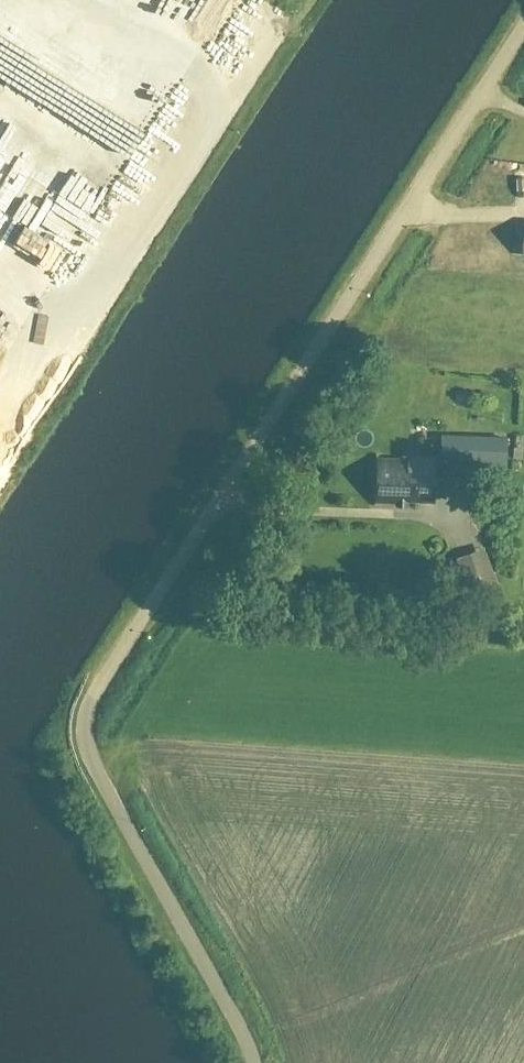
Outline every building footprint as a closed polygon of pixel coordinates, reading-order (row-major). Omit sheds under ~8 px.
[(408,456),(408,462),(378,460),(376,502),(398,503),(398,501),(433,503),(434,473),(457,474),(457,469),(504,471),(506,441),(442,438),(441,457),(408,456)]
